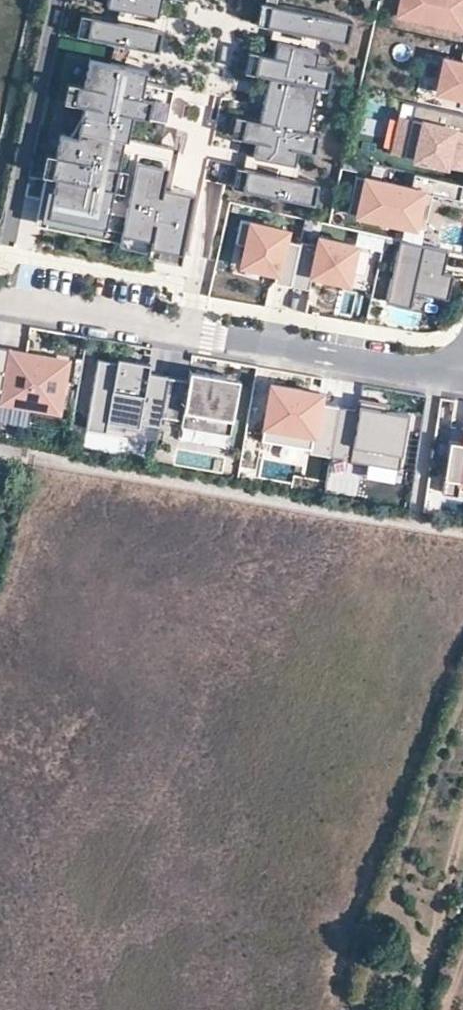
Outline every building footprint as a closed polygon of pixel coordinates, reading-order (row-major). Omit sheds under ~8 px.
[(104,0),(153,11),(156,0),(104,0)] [(253,20),(263,22),(267,2),(257,0),(253,20)] [(401,15),(462,29),(462,0),(405,0),(401,15)] [(346,19),(267,2),(263,22),(280,26),(300,30),(342,40),(346,19)] [(153,11),(125,5),(122,19),(134,21),(135,14),(152,18),(153,11)] [(71,28),(84,31),(88,12),(76,9),(71,28)] [(158,27),(88,12),(84,31),(154,46),(158,27)] [(300,30),(280,26),(278,33),(287,35),(286,40),(295,42),(296,36),(299,36),(300,30)] [(286,40),(272,37),(268,54),(254,50),(250,67),(265,71),(254,115),(242,112),(237,131),(252,135),(248,151),(263,155),(272,156),(289,161),(293,144),(309,148),(313,129),(301,126),(311,82),(323,84),(327,67),(309,63),(313,47),(295,42),(286,40)] [(239,65),(250,67),(254,50),(243,48),(239,65)] [(42,214),(42,220),(64,225),(146,243),(145,248),(176,254),(186,205),(190,188),(167,183),(175,145),(158,141),(123,134),(129,109),(163,116),(170,83),(140,77),(143,65),(107,57),(101,69),(106,71),(93,93),(89,92),(79,108),(82,111),(72,128),(68,128),(55,148),(59,151),(47,174),(41,173),(36,192),(41,194),(42,214)] [(448,61),(440,94),(462,99),(462,65),(448,61)] [(418,104),(414,120),(406,156),(462,169),(462,115),(418,104)] [(129,109),(123,134),(158,141),(163,116),(129,109)] [(224,128),(237,131),(242,112),(228,109),(224,128)] [(395,154),(406,156),(414,120),(404,117),(395,154)] [(272,156),(263,155),(261,161),(252,159),(251,166),(272,170),(274,163),(270,162),(272,156)] [(227,181),(239,183),(243,164),(231,161),(227,181)] [(251,166),(243,164),(239,183),(310,199),(315,180),(272,170),(251,166)] [(417,174),(414,189),(368,179),(360,214),(418,227),(426,192),(436,194),(462,200),(462,198),(462,185),(417,174)] [(350,212),(360,214),(368,179),(359,176),(350,212)] [(426,192),(418,227),(427,230),(436,194),(426,192)] [(279,285),(296,289),(296,288),(306,246),(290,242),(293,232),(246,222),(241,245),(251,247),(246,267),(282,275),(279,285)] [(323,247),(306,244),(306,246),(296,288),(313,292),(316,276),(353,284),(361,248),(324,239),(323,247)] [(445,272),(450,250),(401,239),(387,301),(412,306),(415,291),(449,298),(455,274),(445,272)] [(1,349),(0,351),(0,397),(8,399),(7,405),(63,415),(72,365),(17,355),(18,352),(1,349)] [(105,362),(93,430),(112,434),(114,424),(146,430),(147,425),(166,428),(168,418),(175,379),(155,375),(157,366),(142,363),(141,368),(124,365),(105,362)] [(197,373),(196,383),(209,385),(211,375),(197,373)] [(196,383),(175,379),(168,418),(188,422),(187,428),(236,436),(244,391),(231,389),(233,379),(211,375),(209,385),(196,383)] [(334,455),(343,406),(323,402),(324,392),(276,384),(266,439),(315,448),(314,452),(334,455)] [(362,410),(343,406),(334,455),(403,468),(412,413),(390,409),(389,414),(382,413),(384,403),(364,400),(362,410)] [(391,404),(384,403),(382,413),(389,414),(390,409),(391,404)] [(451,441),(442,493),(458,496),(460,481),(462,481),(462,443),(451,441)]
